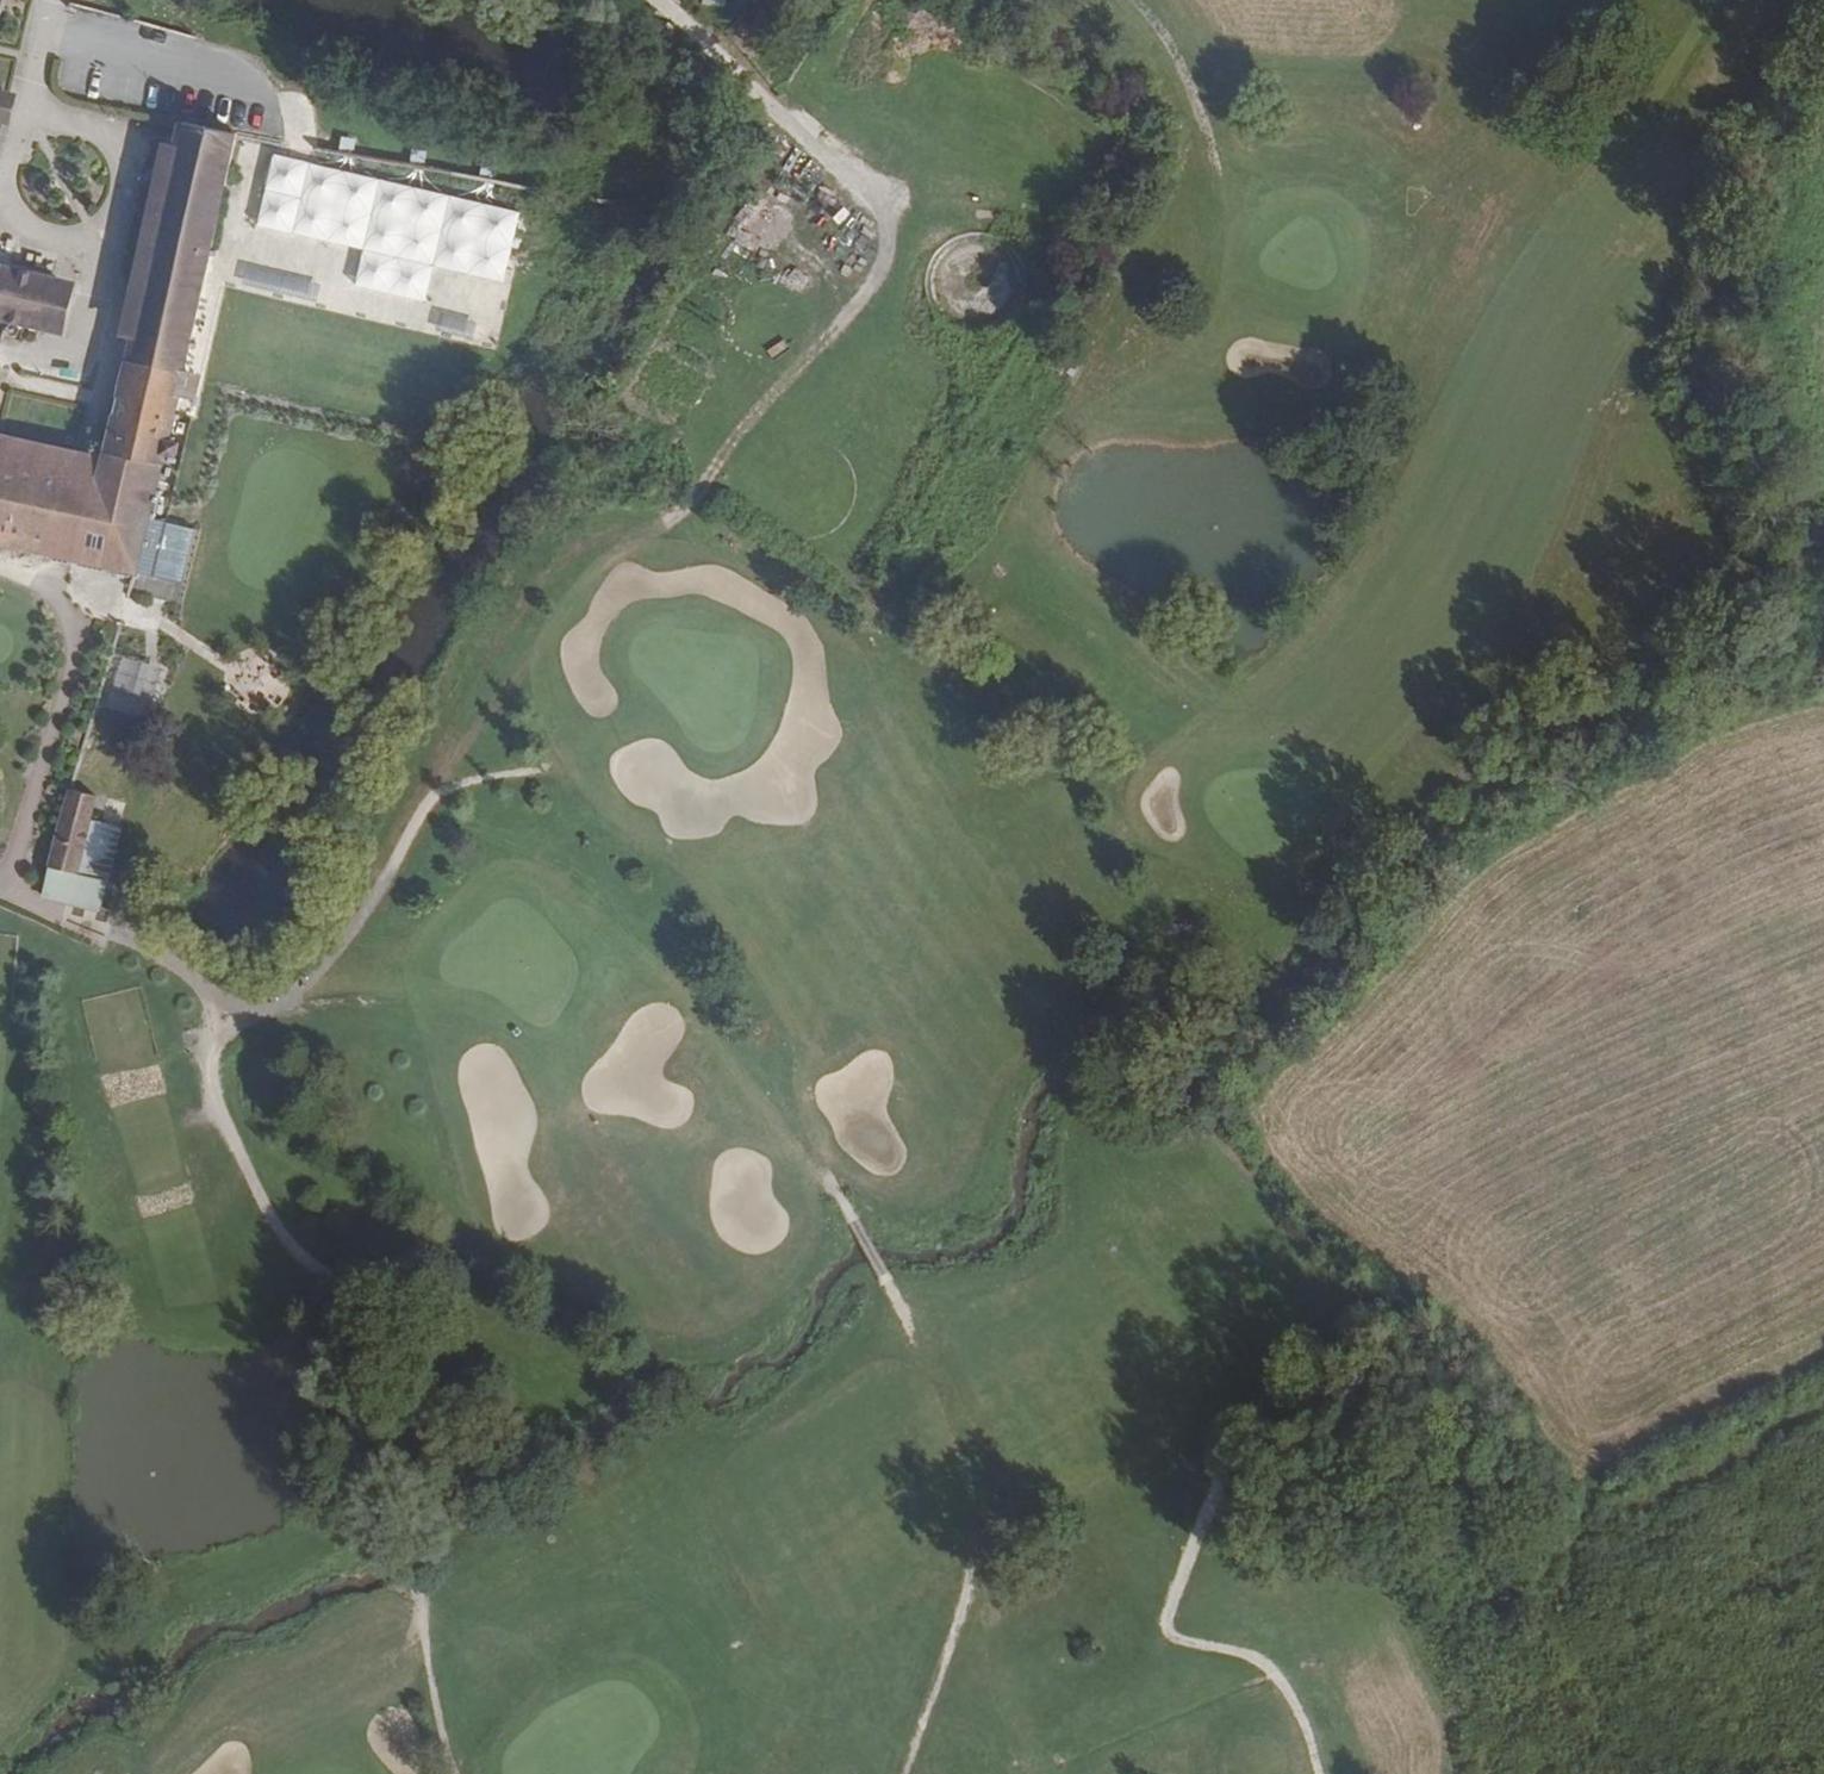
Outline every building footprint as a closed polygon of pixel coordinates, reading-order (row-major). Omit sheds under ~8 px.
[(126,578),(225,133),(165,120),(90,460),(0,440),(0,550),(126,578)] [(516,212),(272,158),(257,229),(363,252),(355,289),(423,304),(431,267),(501,283),(516,212)] [(52,336),(66,281),(0,265),(0,324),(52,336)] [(179,602),(191,528),(143,520),(134,575),(143,576),(140,596),(179,602)] [(61,790),(38,899),(99,912),(117,826),(89,820),(94,797),(61,790)]
